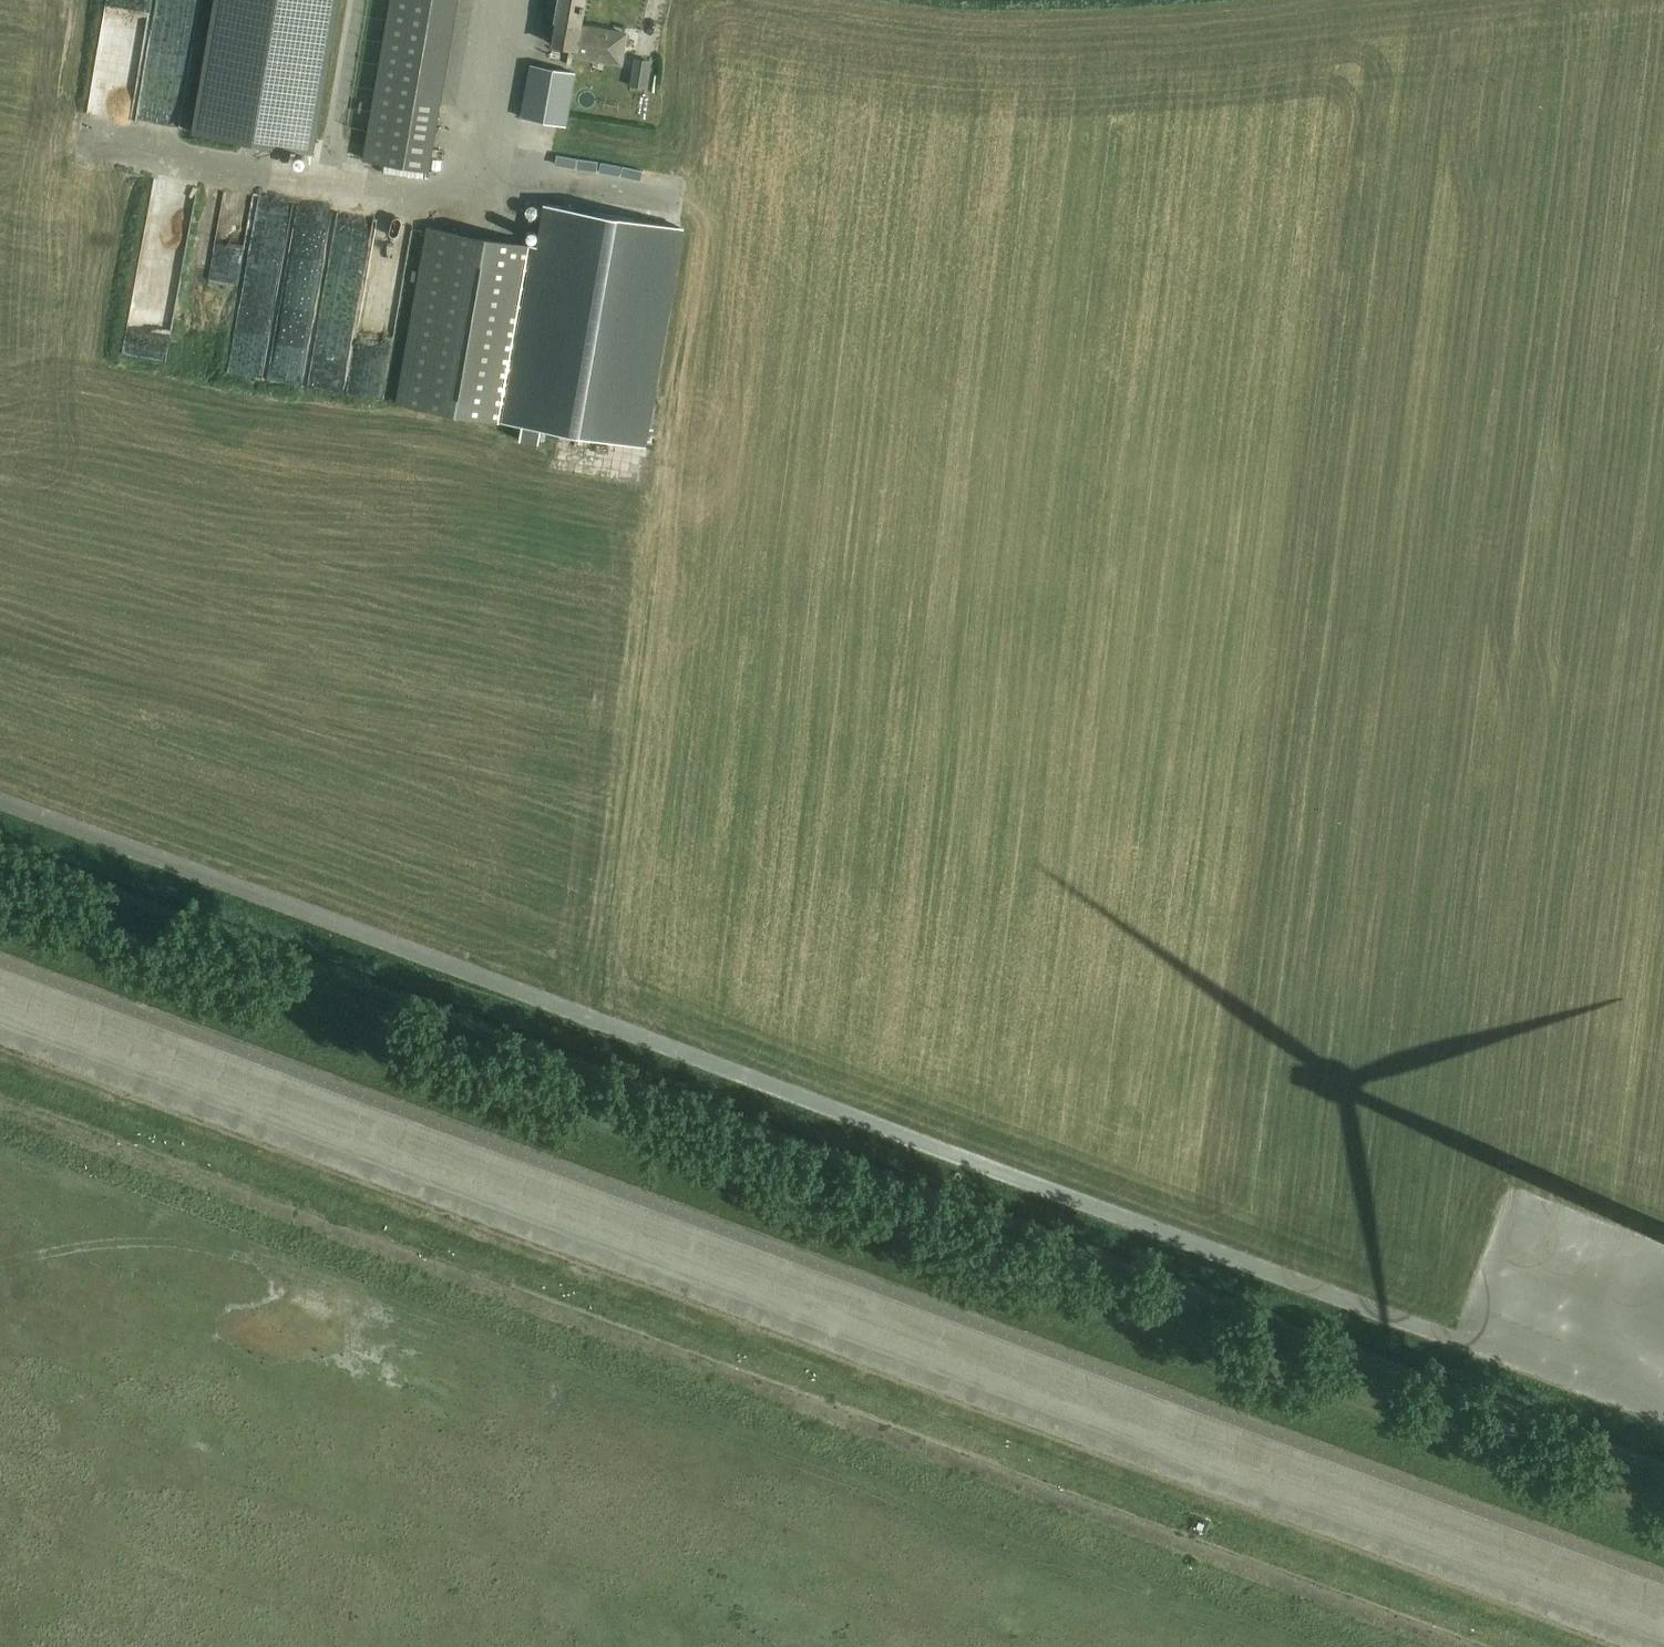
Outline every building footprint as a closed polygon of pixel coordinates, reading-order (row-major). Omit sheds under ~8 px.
[(193,132),(313,152),(339,0),(215,0),(193,132)] [(366,157),(428,168),(457,0),(392,0),(366,157)] [(558,5),(556,21),(558,22),(555,44),(574,47),(572,55),(621,63),(626,33),(581,26),(585,0),(553,0),(552,4),(558,5)] [(633,57),(628,85),(647,88),(652,60),(633,57)] [(530,64),(522,117),(564,124),(573,71),(530,64)] [(428,226),(397,403),(513,423),(545,246),(428,226)]
